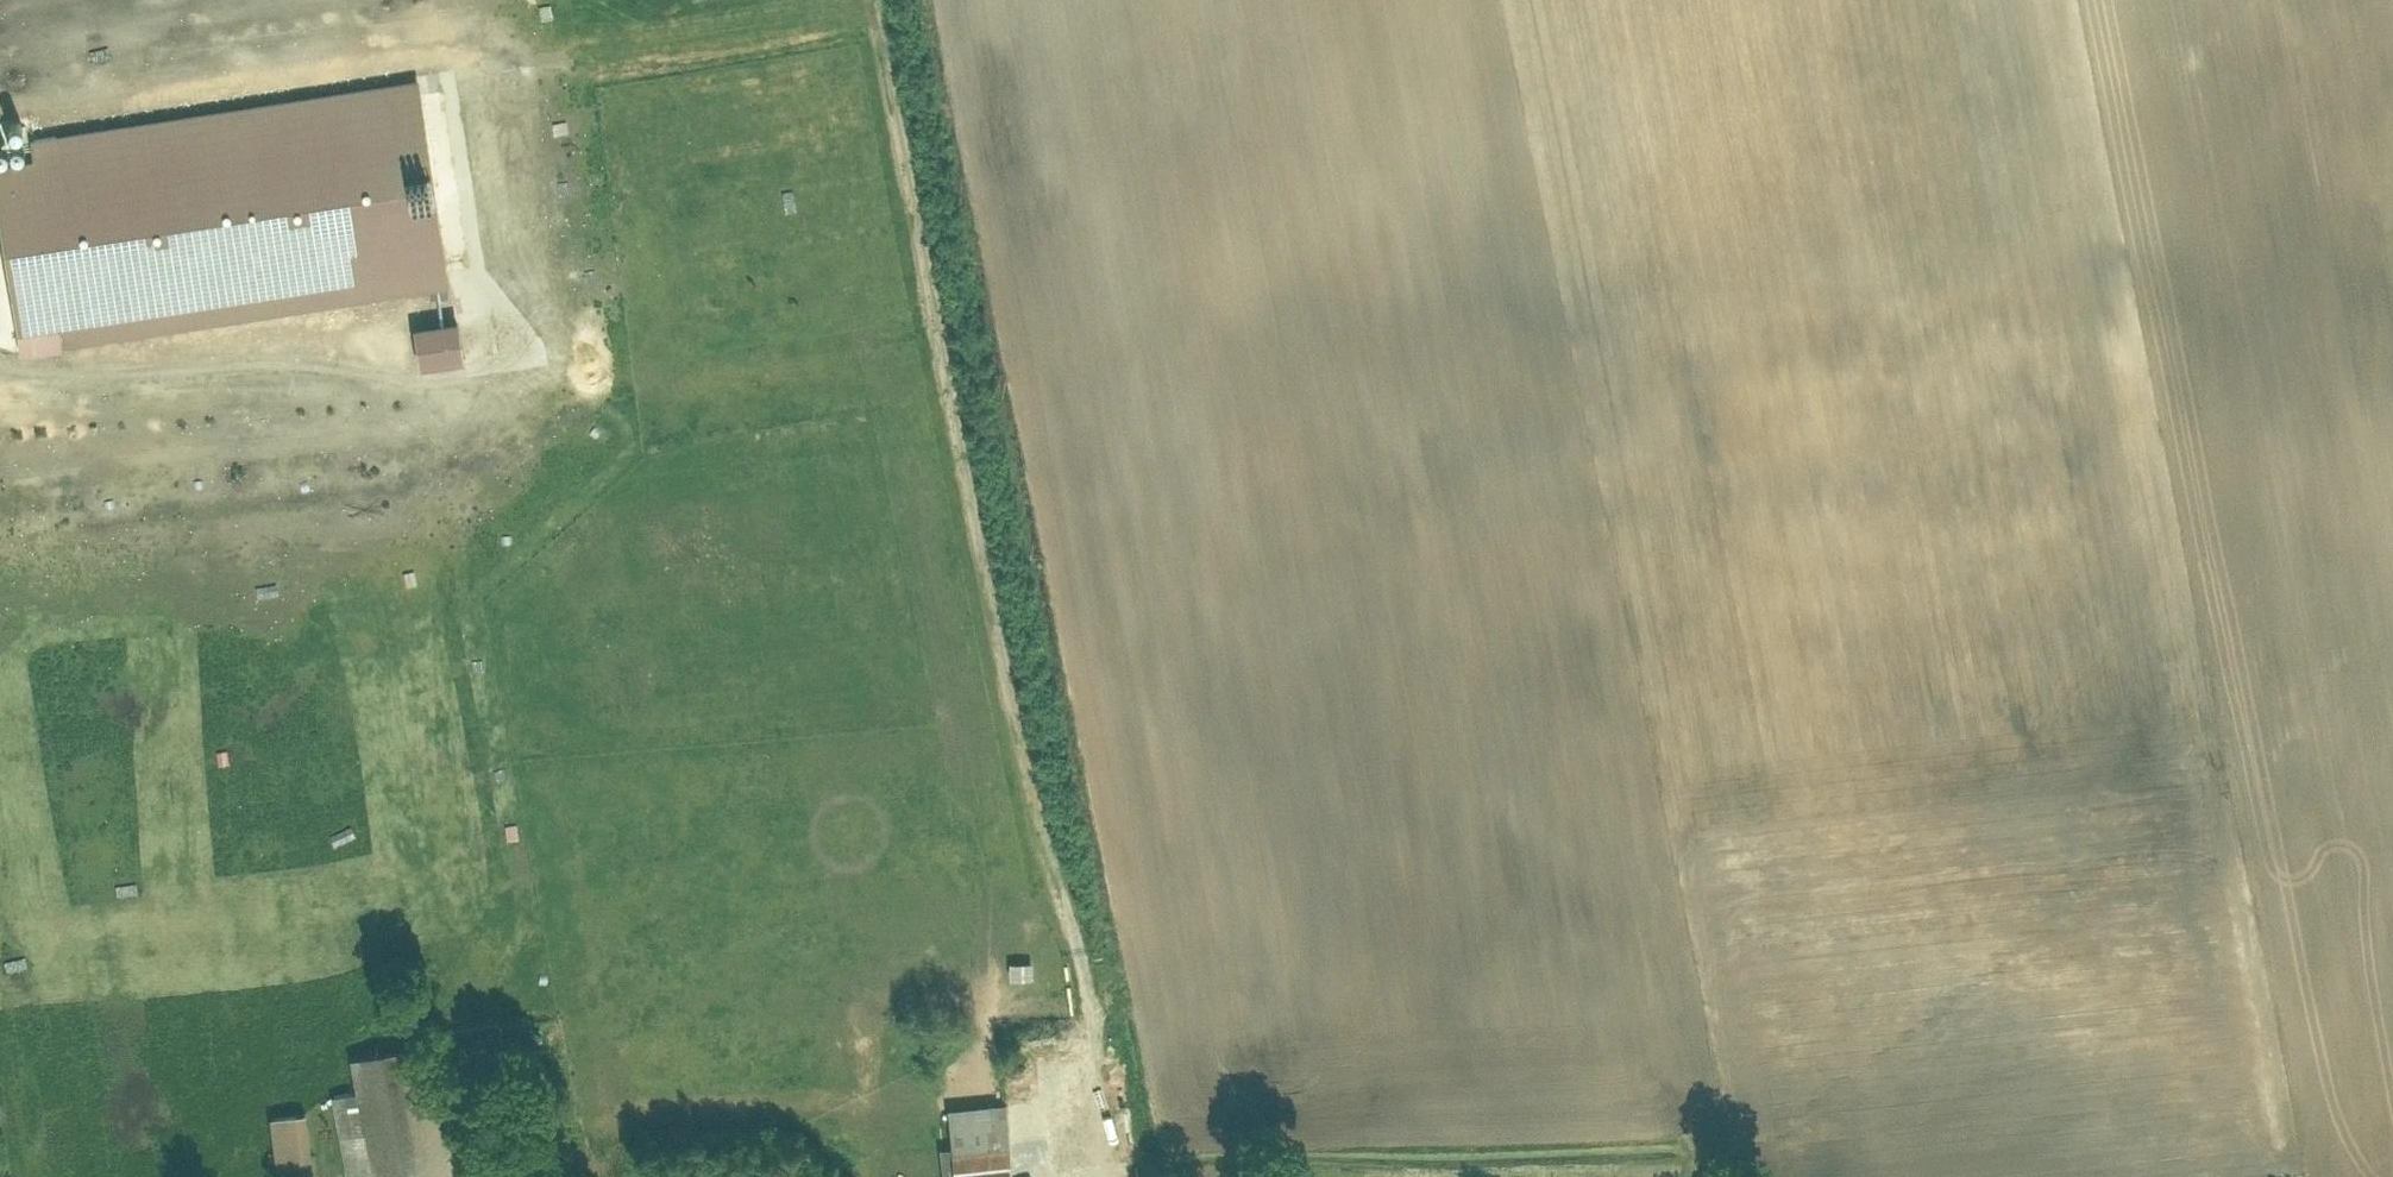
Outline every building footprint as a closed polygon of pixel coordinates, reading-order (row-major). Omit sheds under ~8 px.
[(33,139),(36,155),(0,161),(0,210),(19,327),(56,321),(60,345),(449,281),(415,76),(33,139)] [(413,325),(419,364),(460,358),(454,318),(413,325)] [(347,1176),(349,1176),(409,1164),(384,1050),(349,1057),(356,1089),(330,1095),(347,1176)] [(949,1145),(950,1152),(1006,1144),(1007,1147),(1012,1146),(1006,1101),(944,1110),(949,1145)] [(304,1112),(267,1117),(275,1167),(311,1161),(304,1112)] [(1007,1147),(1006,1144),(950,1152),(954,1176),(1011,1176),(1007,1147)] [(950,1152),(949,1145),(938,1147),(943,1176),(954,1176),(950,1152)]
